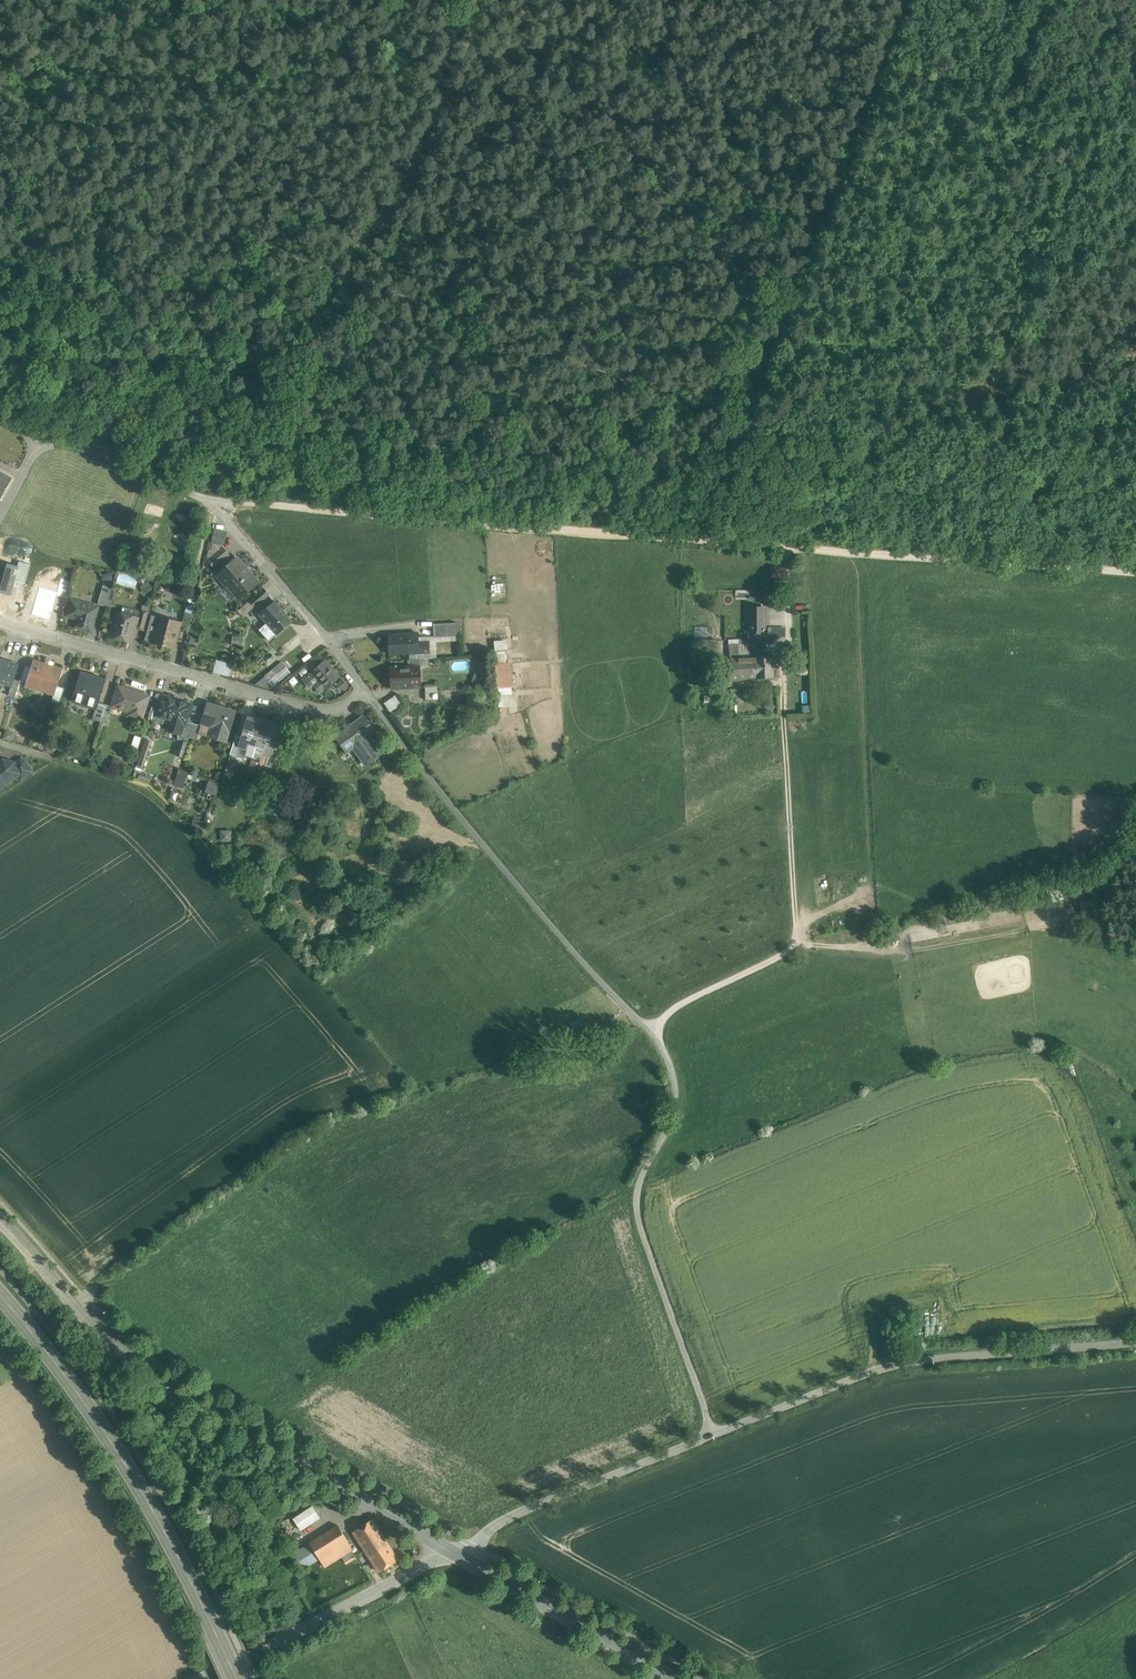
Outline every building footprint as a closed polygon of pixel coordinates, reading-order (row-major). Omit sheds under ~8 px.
[(0,499),(12,478),(0,472),(0,499)] [(226,532),(215,530),(213,542),(223,544),(226,532)] [(223,547),(208,560),(215,567),(229,555),(223,547)] [(238,558),(217,576),(238,599),(258,582),(238,558)] [(102,573),(103,580),(113,579),(112,572),(102,573)] [(103,585),(98,604),(107,607),(112,588),(103,585)] [(264,589),(251,600),(256,606),(269,595),(264,589)] [(750,596),(751,605),(767,604),(767,596),(750,596)] [(98,607),(72,600),(67,615),(78,618),(76,627),(91,631),(98,607)] [(275,601),(260,614),(267,623),(259,630),(269,641),(277,634),(292,621),(275,601)] [(194,606),(188,604),(186,611),(192,613),(194,606)] [(765,608),(749,608),(749,617),(765,617),(765,608)] [(141,612),(136,628),(144,630),(148,614),(141,612)] [(193,614),(185,612),(182,626),(190,628),(193,614)] [(137,618),(118,613),(114,615),(113,619),(115,622),(111,636),(130,642),(137,618)] [(181,623),(162,617),(160,626),(157,625),(152,642),(173,648),(181,623)] [(765,617),(749,617),(749,641),(784,641),(784,628),(765,628),(765,617)] [(457,623),(433,624),(434,637),(458,636),(457,623)] [(418,633),(389,634),(390,654),(429,652),(429,642),(418,642),(418,637),(418,633)] [(232,635),(233,644),(244,644),(244,635),(232,635)] [(739,644),(738,645),(739,658),(749,657),(748,644),(739,644)] [(730,645),(729,645),(730,658),(739,658),(738,645),(730,645)] [(321,655),(313,662),(316,666),(310,670),(312,673),(326,661),(321,655)] [(739,658),(730,658),(731,680),(773,678),(772,656),(749,657),(739,658)] [(429,666),(429,658),(417,659),(412,659),(412,662),(408,663),(409,667),(420,666),(429,666)] [(0,659),(0,682),(12,686),(14,679),(19,665),(0,659)] [(63,669),(34,660),(32,667),(28,680),(45,685),(43,692),(54,695),(57,686),(63,669)] [(217,660),(213,672),(229,677),(232,664),(217,660)] [(264,675),(273,686),(291,671),(282,660),(264,675)] [(312,673),(304,680),(311,688),(314,685),(321,693),(339,676),(326,661),(312,673)] [(312,662),(307,666),(310,670),(316,666),(313,662),(312,662)] [(511,663),(495,665),(497,688),(513,687),(511,663)] [(20,681),(27,683),(28,680),(32,667),(25,665),(20,681)] [(409,667),(391,668),(392,689),(421,687),(420,666),(409,667)] [(106,679),(81,671),(72,701),(96,709),(97,709),(99,702),(106,679)] [(475,673),(472,683),(484,687),(487,678),(475,673)] [(345,678),(337,682),(341,691),(349,687),(345,678)] [(14,679),(12,686),(8,695),(15,698),(20,681),(14,679)] [(65,689),(57,686),(54,695),(52,702),(60,704),(65,689)] [(148,696),(119,687),(113,704),(131,710),(129,715),(141,719),(148,696)] [(489,704),(489,701),(490,701),(489,692),(481,693),(482,701),(481,701),(482,713),(496,712),(495,704),(489,704)] [(191,705),(164,696),(160,708),(158,715),(171,720),(168,730),(179,734),(180,734),(184,723),(185,724),(186,721),(191,705)] [(379,698),(386,708),(401,707),(401,697),(379,698)] [(99,702),(97,709),(96,709),(93,719),(101,721),(106,704),(99,702)] [(236,712),(208,703),(202,723),(216,728),(213,737),(226,742),(236,712)] [(106,704),(101,721),(108,723),(113,706),(106,704)] [(160,708),(152,706),(148,719),(156,721),(158,715),(160,708)] [(364,717),(336,737),(347,751),(355,745),(368,763),(382,753),(369,735),(374,731),(364,717)] [(257,720),(249,718),(243,737),(240,746),(241,746),(247,748),(245,755),(253,758),(264,721),(257,718),(257,720)] [(184,723),(180,734),(179,734),(178,739),(181,740),(187,742),(189,737),(193,723),(186,721),(185,724),(184,723)] [(272,723),(264,721),(253,758),(260,760),(262,753),(269,755),(270,756),(272,747),(279,727),(271,725),(272,723)] [(193,723),(189,737),(197,740),(201,726),(193,723)] [(236,735),(230,754),(237,756),(241,746),(240,746),(243,737),(236,735)] [(146,740),(137,769),(143,771),(152,742),(146,740)] [(182,758),(187,742),(181,740),(176,756),(182,758)] [(279,749),(272,747),(270,756),(269,755),(266,765),(273,768),(279,749)] [(15,763),(12,765),(19,775),(21,778),(32,771),(25,760),(21,759),(15,763)] [(3,760),(0,762),(0,788),(3,786),(3,785),(19,775),(12,765),(15,763),(14,762),(3,760)] [(186,773),(179,771),(169,799),(177,801),(186,773)] [(208,780),(205,791),(216,794),(219,783),(208,780)] [(231,829),(223,830),(223,838),(231,837),(231,829)] [(1084,853),(1071,857),(1074,868),(1087,864),(1084,853)] [(312,1506),(293,1518),(301,1530),(320,1517),(312,1506)] [(398,1559),(372,1519),(354,1532),(379,1571),(398,1559)] [(338,1525),(310,1543),(311,1545),(318,1556),(325,1566),(353,1549),(338,1525)] [(311,1545),(292,1556),(300,1567),(318,1556),(311,1545)]
